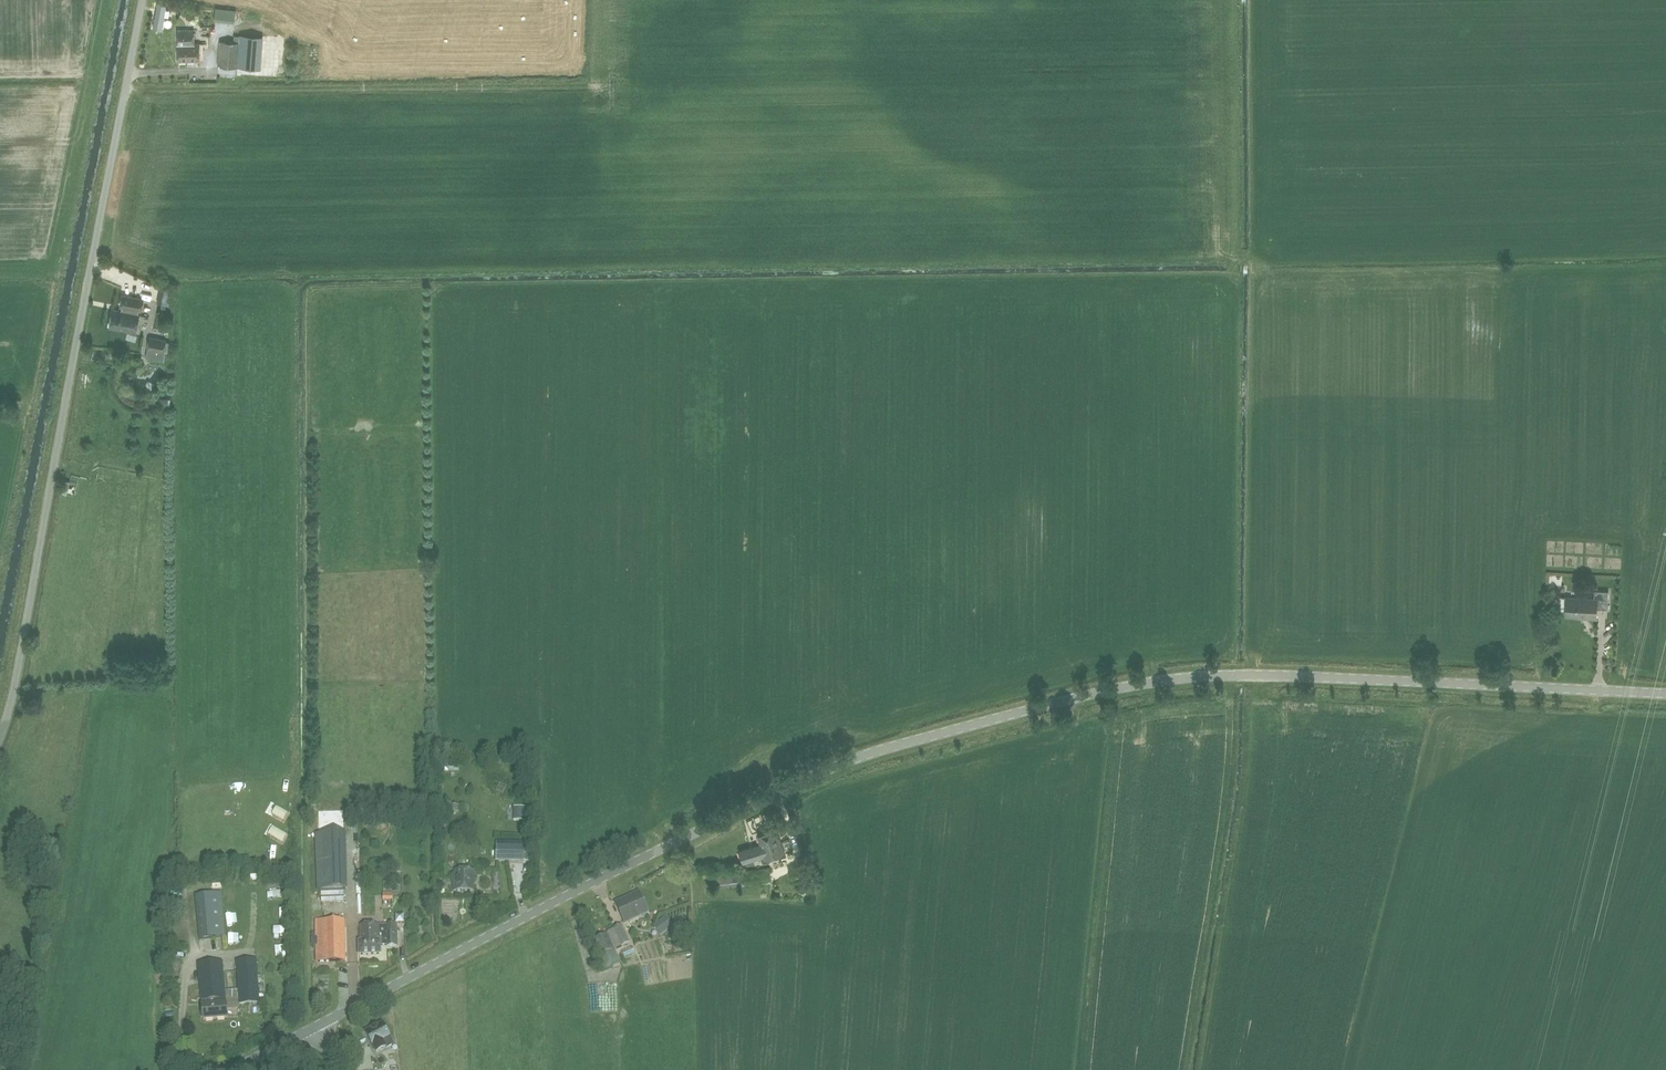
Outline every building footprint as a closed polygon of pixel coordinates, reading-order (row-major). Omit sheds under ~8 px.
[(167,14),(159,12),(155,36),(164,38),(167,14)] [(251,53),(251,44),(266,45),(266,40),(273,40),(274,30),(267,30),(267,28),(251,27),(251,34),(229,33),(228,42),(220,42),(217,67),(249,70),(250,69),(253,69),(255,54),(251,53)] [(177,44),(194,44),(194,30),(177,31),(177,44)] [(199,44),(194,44),(177,44),(178,63),(200,62),(199,44)] [(158,284),(155,296),(163,298),(166,286),(158,284)] [(141,310),(143,299),(122,295),(120,306),(122,306),(121,311),(113,309),(110,326),(136,331),(139,314),(138,314),(139,310),(141,310)] [(166,339),(149,336),(147,349),(169,353),(170,342),(165,341),(166,339)] [(1597,619),(1598,610),(1607,610),(1608,592),(1596,591),(1595,599),(1567,598),(1567,608),(1568,608),(1567,617),(1586,618),(1586,619),(1597,619)] [(525,820),(525,808),(518,808),(517,820),(525,820)] [(761,845),(740,851),(743,864),(764,857),(765,860),(784,854),(781,844),(780,844),(775,831),(758,836),(761,845)] [(523,863),(524,841),(498,841),(497,862),(523,863)] [(454,892),(473,892),(473,872),(456,872),(456,879),(454,879),(454,892)] [(393,950),(393,926),(397,926),(397,905),(393,906),(393,893),(392,893),(392,889),(383,889),(383,894),(381,894),(382,926),(361,927),(362,955),(379,955),(378,950),(393,950)] [(194,894),(198,939),(225,937),(221,891),(194,894)] [(639,893),(616,904),(625,924),(648,913),(639,893)] [(672,925),(665,915),(652,925),(659,934),(672,925)] [(318,921),(318,923),(317,923),(318,963),(346,962),(345,920),(318,921)] [(630,942),(621,924),(608,930),(616,948),(630,942)] [(614,949),(606,932),(591,940),(599,956),(614,949)] [(624,956),(634,951),(630,943),(620,948),(624,956)] [(597,957),(603,971),(613,966),(608,953),(597,957)] [(177,958),(165,958),(165,967),(177,967),(177,958)] [(236,962),(239,1005),(260,1003),(257,961),(236,962)] [(198,964),(201,1001),(204,1001),(204,1006),(202,1006),(203,1021),(227,1019),(226,1000),(223,962),(198,964)] [(383,1026),(366,1034),(372,1046),(373,1045),(377,1053),(385,1048),(382,1041),(389,1037),(383,1026)]
